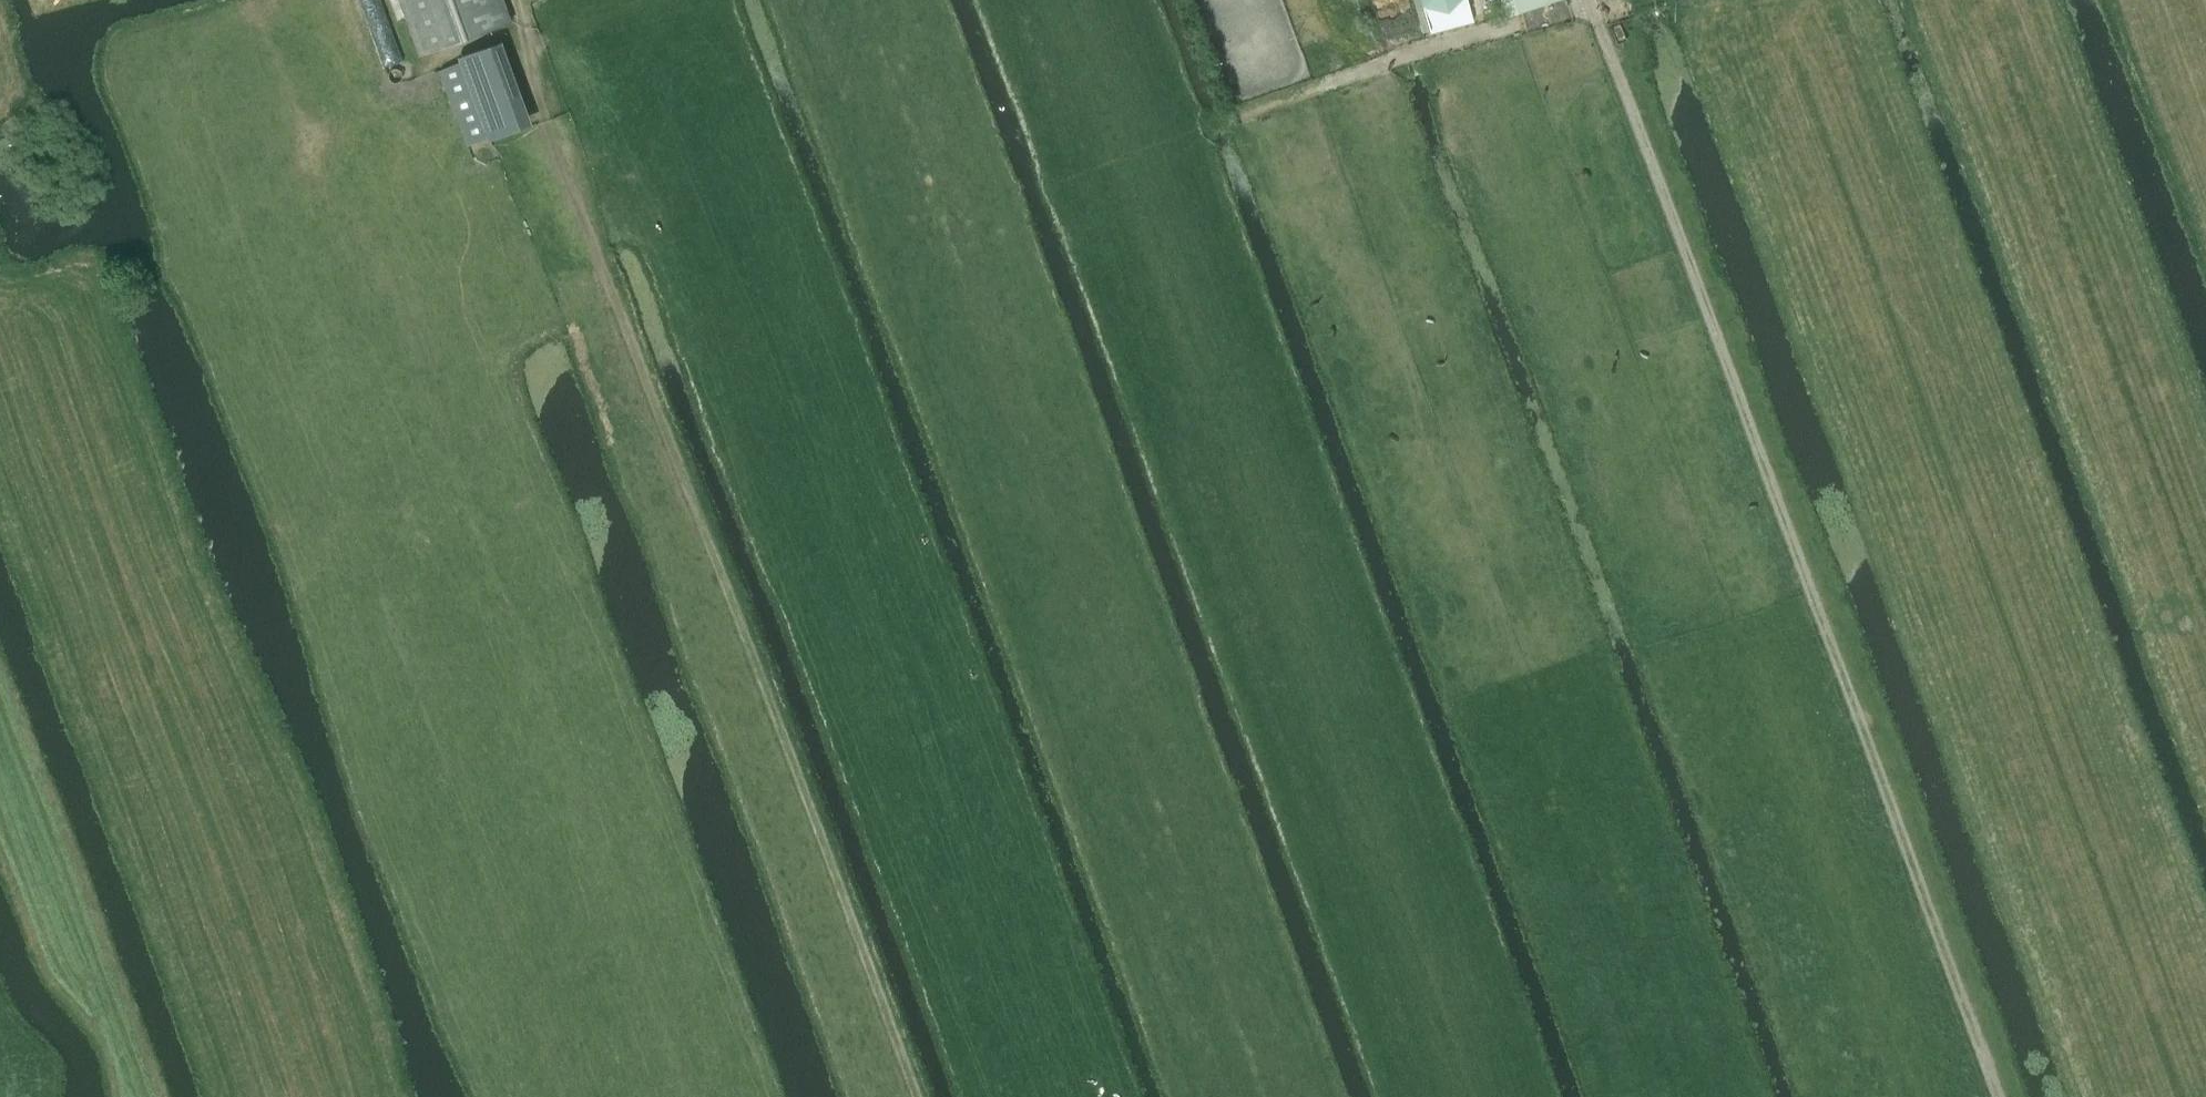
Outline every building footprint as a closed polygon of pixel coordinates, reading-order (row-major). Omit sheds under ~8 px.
[(419,54),(511,21),(503,0),(400,0),(419,54)] [(1506,16),(1552,0),(1501,0),(1506,16)] [(460,62),(440,69),(468,145),(487,138),(460,62)]
